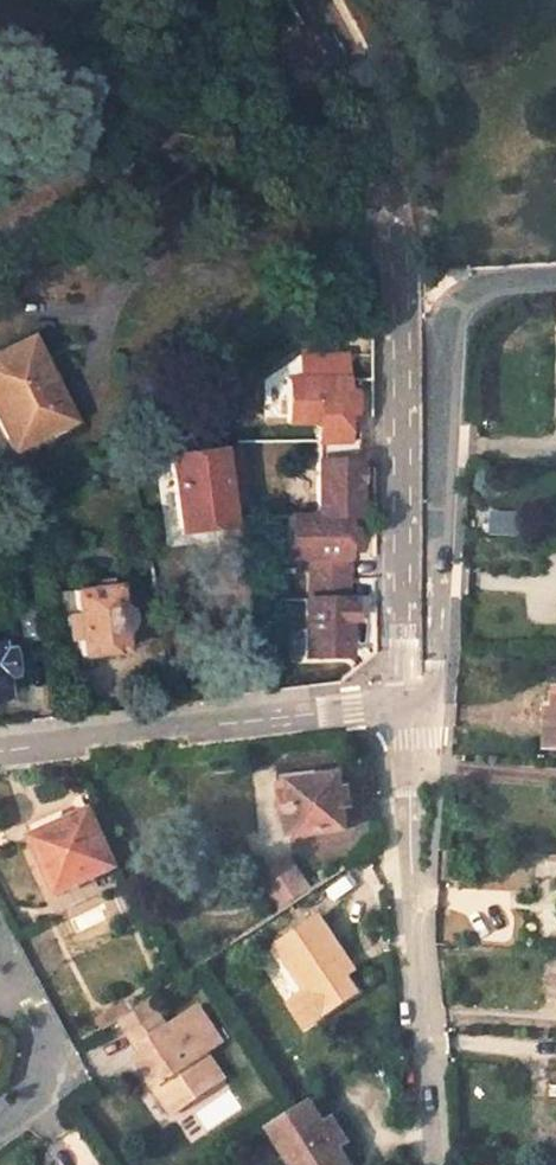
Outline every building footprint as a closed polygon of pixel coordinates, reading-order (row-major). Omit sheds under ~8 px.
[(4,445),(69,412),(47,365),(36,371),(20,335),(0,344),(0,437),(4,445)] [(329,416),(329,375),(271,377),(273,420),(302,419),(305,514),(276,515),(276,556),(297,556),(298,597),(293,597),(295,654),(337,653),(333,512),(344,512),(341,416),(329,416)] [(157,447),(170,531),(227,523),(215,439),(157,447)] [(110,604),(108,581),(63,586),(66,610),(58,611),(60,636),(69,635),(71,652),(115,646),(113,624),(118,620),(116,608),(110,604)] [(14,598),(18,634),(36,632),(32,595),(14,598)] [(342,801),(338,762),(270,770),(275,808),(280,807),(284,830),(340,823),(337,802),(342,801)] [(107,862),(80,807),(22,834),(48,889),(107,862)] [(275,904),(308,891),(297,861),(263,874),(275,904)] [(310,910),(267,939),(296,981),(280,992),(296,1015),(346,981),(335,966),(326,953),(336,947),(310,910)] [(344,959),(336,947),(326,953),(335,966),(344,959)] [(123,1008),(114,994),(89,1012),(96,1026),(123,1008)] [(200,1044),(216,1034),(191,999),(163,1019),(147,997),(114,1019),(131,1043),(136,1040),(144,1052),(134,1059),(148,1081),(158,1075),(176,1100),(207,1077),(189,1051),(200,1044)] [(189,1051),(207,1077),(218,1070),(200,1044),(189,1051)] [(166,1106),(176,1100),(158,1075),(148,1081),(166,1106)] [(304,1096),(263,1123),(289,1164),(341,1164),(344,1163),(333,1145),(344,1139),(329,1115),(319,1121),(304,1096)]
